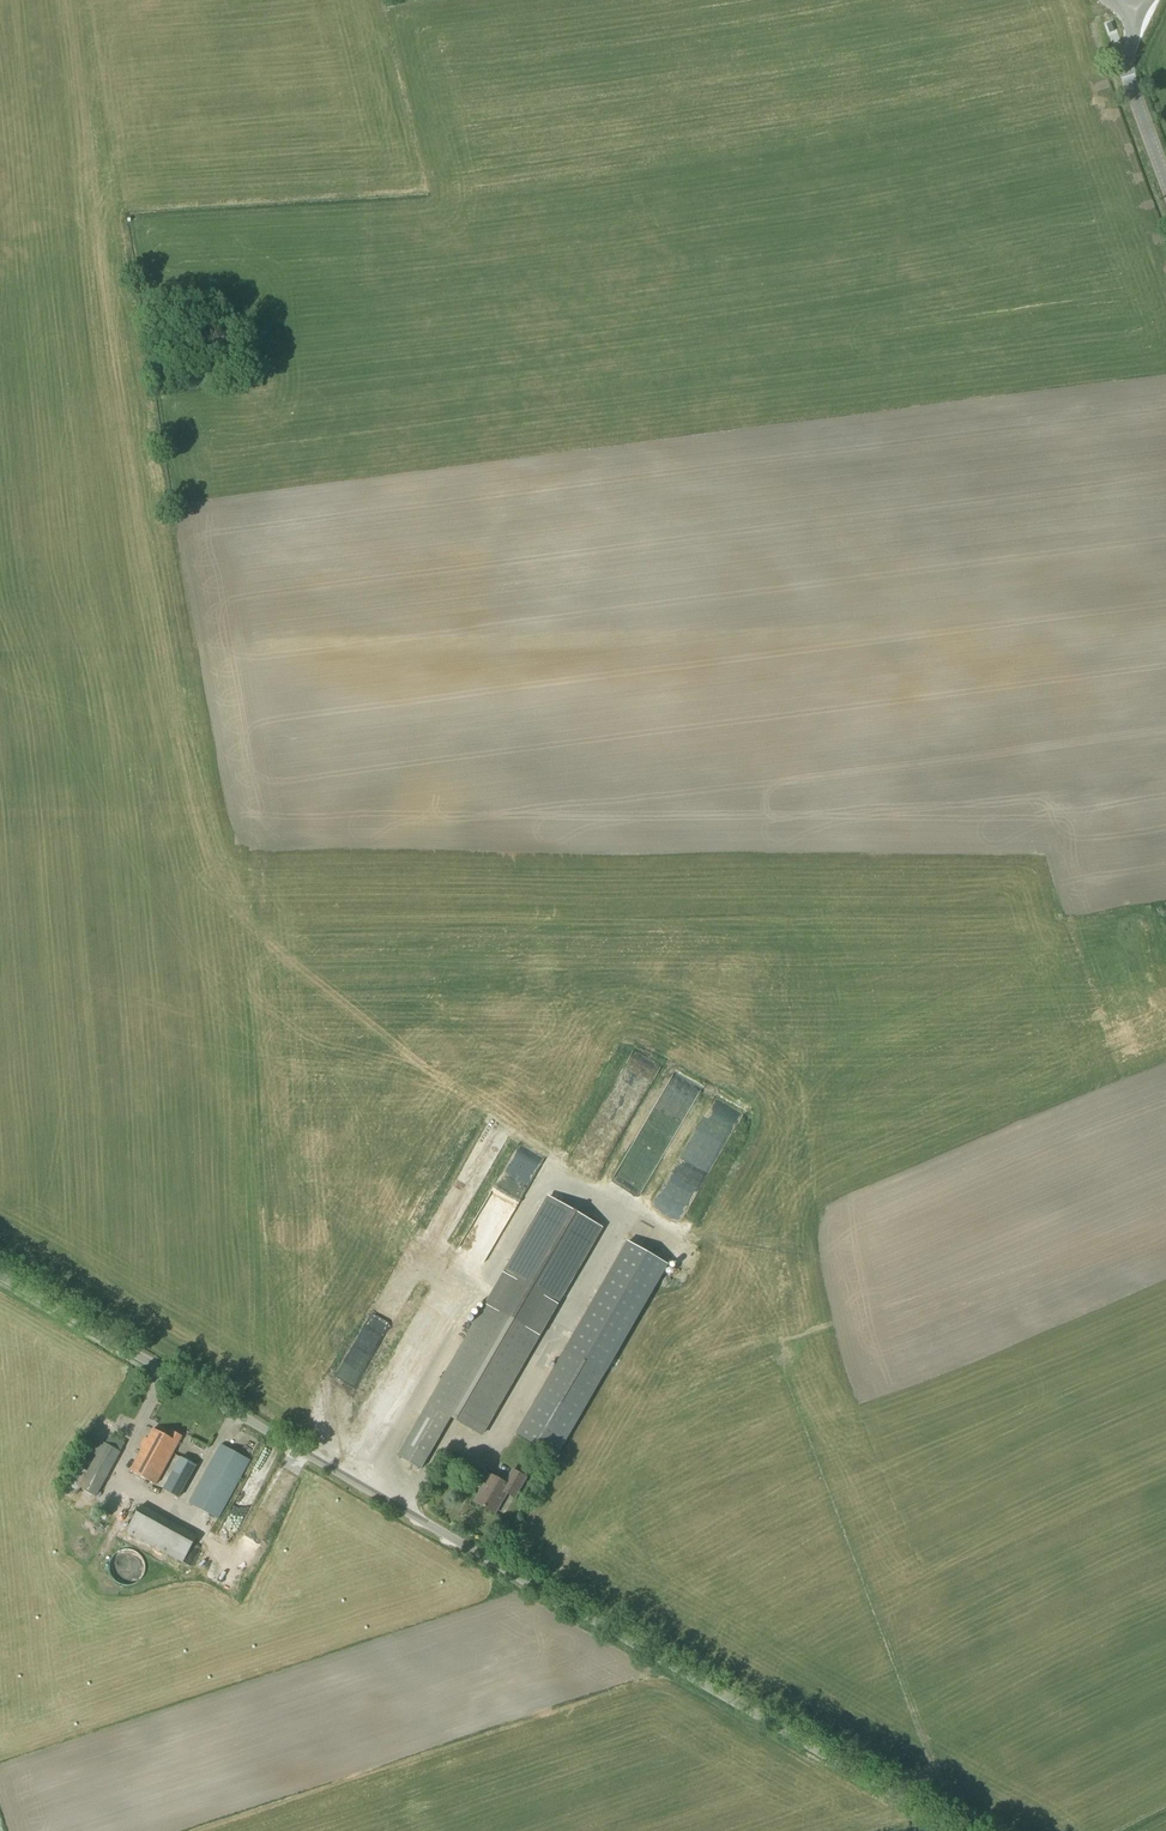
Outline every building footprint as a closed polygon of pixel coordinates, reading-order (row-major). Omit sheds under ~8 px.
[(540,1336),(601,1227),(548,1196),(486,1305),(399,1457),(421,1470),(451,1418),(482,1436),(540,1336)] [(516,1434),(557,1458),(606,1373),(669,1263),(628,1239),(565,1349),(516,1434)] [(168,1438),(153,1429),(148,1439),(144,1437),(139,1447),(142,1449),(130,1471),(156,1485),(182,1437),(172,1431),(168,1438)] [(97,1498),(121,1452),(92,1436),(84,1449),(96,1456),(79,1487),(97,1498)] [(219,1521),(251,1460),(221,1445),(189,1504),(219,1521)] [(179,1499),(197,1466),(181,1458),(163,1490),(179,1499)] [(515,1500),(528,1478),(513,1469),(504,1483),(490,1475),(475,1503),(495,1514),(506,1494),(515,1500)] [(183,1563),(197,1536),(142,1506),(126,1532),(183,1563)] [(149,1565),(149,1564),(149,1561),(148,1558),(146,1555),(144,1552),(141,1550),(138,1548),(134,1547),(130,1547),(126,1548),(123,1549),(121,1550),(118,1553),(116,1555),(115,1558),(114,1561),(114,1565),(114,1568),(116,1572),(117,1575),(120,1578),(123,1580),(126,1581),(129,1582),(132,1582),(135,1582),(139,1580),(141,1579),(144,1577),(146,1575),(148,1571),(149,1568),(149,1565)] [(187,1562),(197,1567),(205,1553),(196,1548),(187,1562)]
